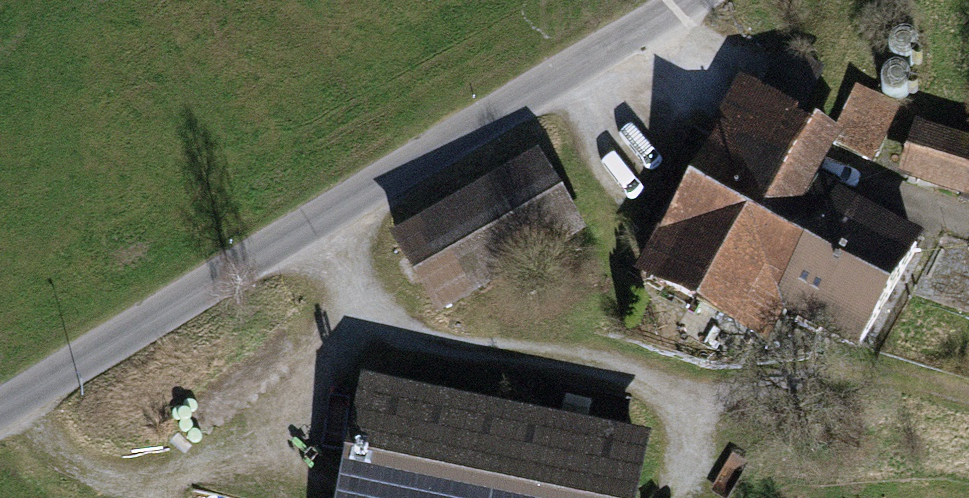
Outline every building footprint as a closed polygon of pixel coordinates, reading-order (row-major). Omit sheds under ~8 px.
[(758,93),(739,83),(714,129),(721,133),(662,240),(659,238),(643,268),(772,338),(789,306),(863,346),(918,246),(806,185),(832,136),(802,120),(828,71),(783,47),(758,93)] [(857,87),(832,136),(871,156),(896,107),(857,87)] [(916,126),(904,166),(968,186),(968,142),(916,126)] [(538,156),(389,246),(438,327),(587,237),(538,156)] [(363,388),(340,497),(629,497),(640,445),(363,388)]
